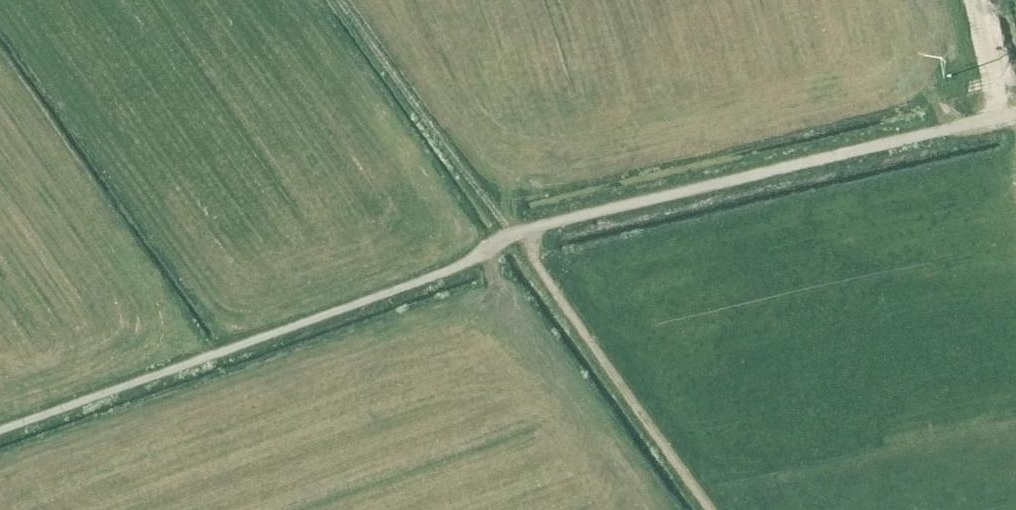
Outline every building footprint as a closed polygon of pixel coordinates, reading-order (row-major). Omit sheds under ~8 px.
[(991,40),(976,40),(977,67),(992,67),(991,40)]
